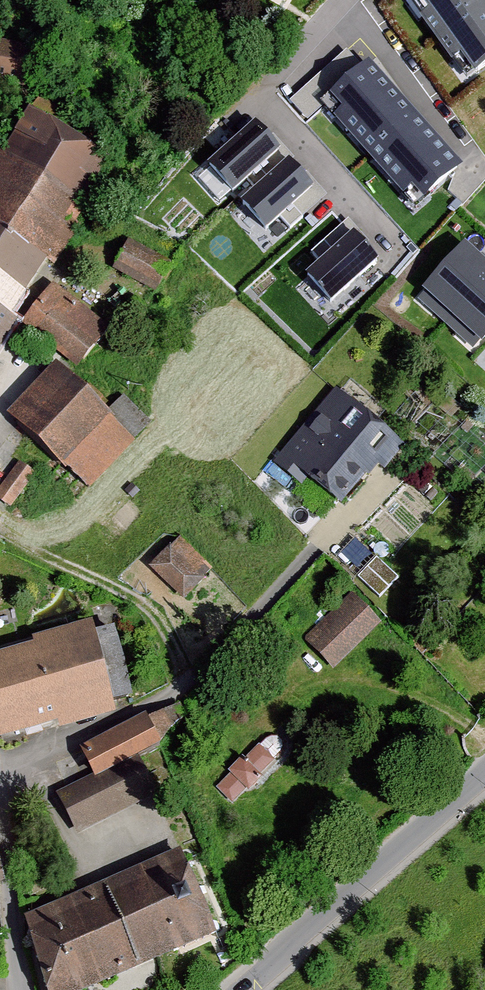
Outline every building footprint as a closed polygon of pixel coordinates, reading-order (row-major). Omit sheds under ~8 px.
[(484,69),(484,0),(420,0),(429,13),(421,18),(452,63),(461,57),(474,77),(484,69)] [(0,40),(0,84),(29,90),(38,49),(0,40)] [(412,189),(424,202),(462,169),(368,64),(330,98),(342,111),(334,118),(404,196),(412,189)] [(29,110),(0,156),(0,344),(115,162),(29,110)] [(256,124),(208,166),(232,194),(280,152),(256,124)] [(313,189),(289,162),(242,204),(266,231),(313,189)] [(306,277),(331,304),(378,262),(353,235),(306,277)] [(162,285),(175,254),(130,236),(117,267),(162,285)] [(423,291),(482,344),(484,342),(484,265),(464,246),(423,291)] [(55,278),(25,318),(85,362),(114,322),(55,278)] [(53,365),(7,415),(89,492),(136,442),(53,365)] [(337,391),(280,455),(341,508),(397,444),(337,391)] [(20,463),(0,489),(0,502),(10,509),(36,476),(20,463)] [(217,575),(181,538),(147,570),(183,608),(217,575)] [(381,552),(362,570),(383,591),(402,572),(381,552)] [(381,624),(352,595),(303,644),(333,673),(381,624)] [(0,653),(0,743),(115,713),(91,621),(31,636),(33,645),(0,653)] [(94,779),(55,801),(77,839),(157,794),(139,761),(160,749),(142,718),(80,753),(94,779)] [(219,785),(239,800),(287,741),(267,725),(219,785)] [(29,933),(36,977),(42,989),(93,989),(216,934),(183,857),(30,923),(29,933)]
